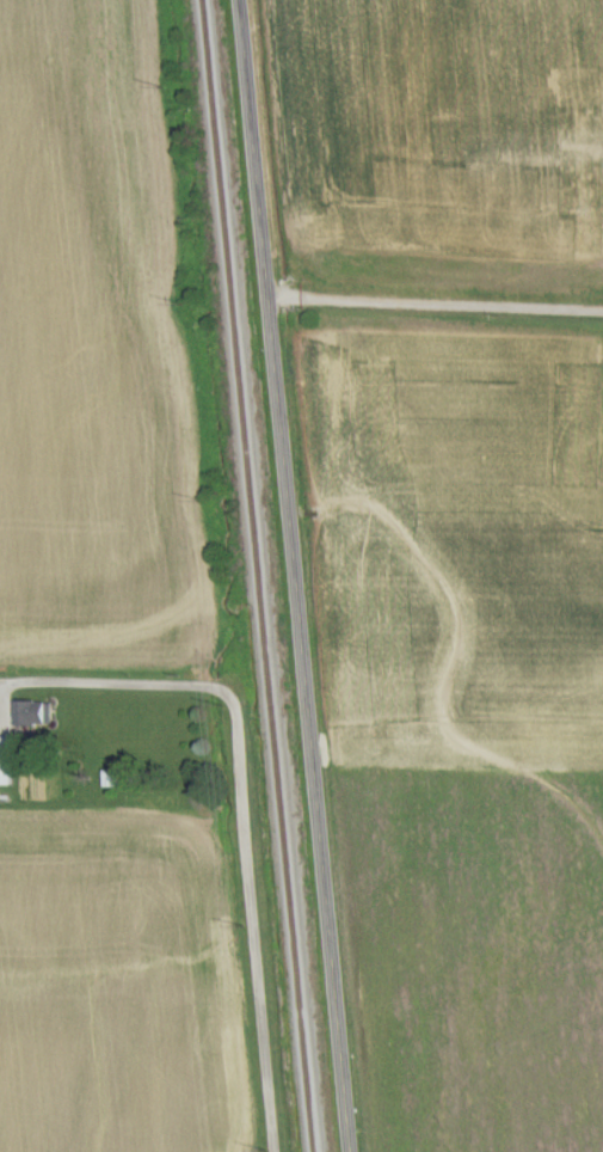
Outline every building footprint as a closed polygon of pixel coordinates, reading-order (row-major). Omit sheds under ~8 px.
[(16,727),(45,727),(45,702),(16,702),(16,727)] [(11,787),(11,738),(0,738),(0,787),(11,787)]
